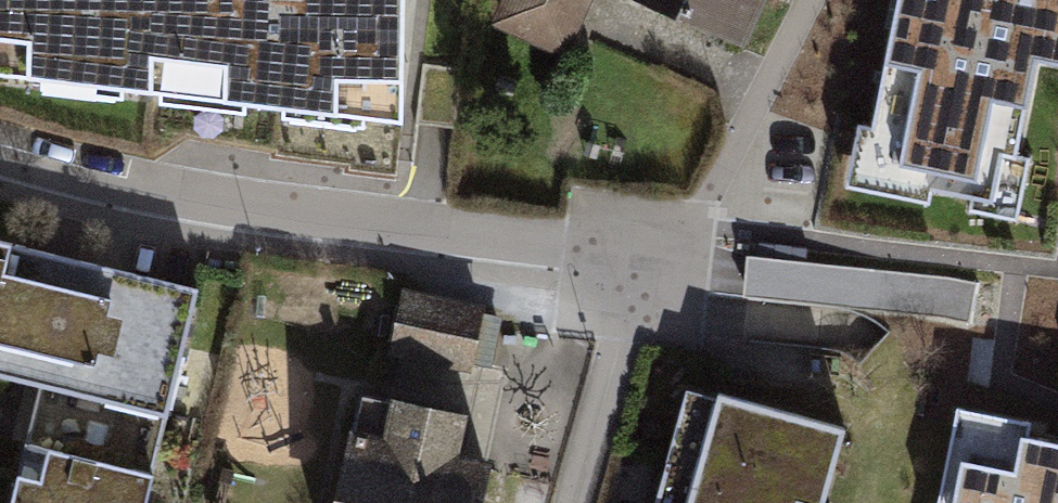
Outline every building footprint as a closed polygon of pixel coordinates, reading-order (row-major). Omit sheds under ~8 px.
[(404,122),(406,0),(0,0),(0,73),(404,122)] [(496,17),(565,50),(588,0),(504,0),(496,17)] [(743,38),(761,0),(661,0),(743,38)] [(842,184),(1011,218),(1024,156),(1011,154),(1031,56),(1057,61),(1057,0),(892,0),(866,125),(854,123),(842,184)] [(0,246),(0,381),(37,390),(9,502),(149,502),(200,295),(0,246)] [(747,291),(978,322),(984,279),(753,248),(747,291)] [(497,310),(401,290),(388,351),(484,372),(497,310)] [(689,388),(656,502),(829,502),(849,429),(689,388)] [(361,394),(337,502),(480,502),(489,469),(450,459),(460,416),(361,394)] [(1022,435),(1025,421),(953,407),(933,502),(1057,502),(1057,442),(1022,435)]
